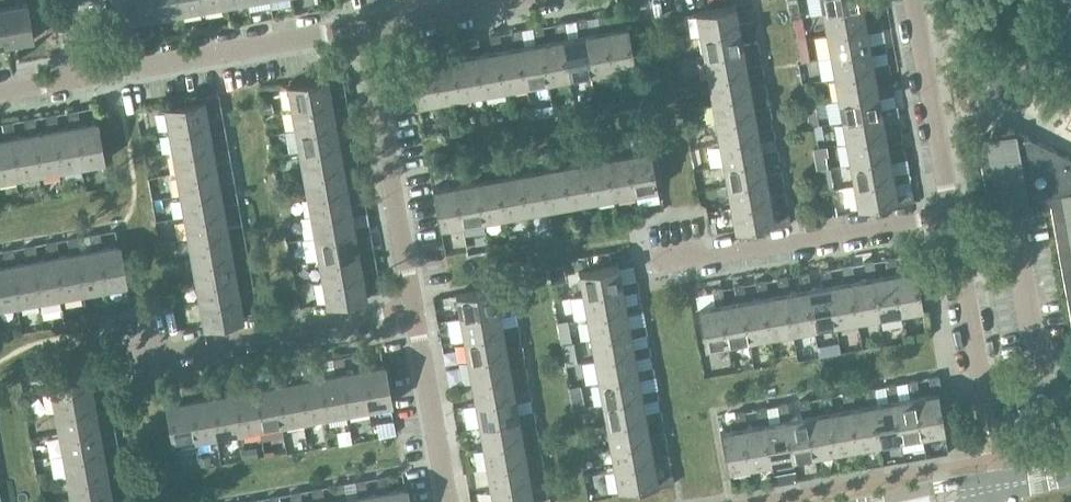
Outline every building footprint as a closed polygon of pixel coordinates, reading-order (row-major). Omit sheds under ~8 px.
[(116,24),(138,20),(134,0),(112,0),(116,24)] [(138,20),(160,16),(157,0),(134,0),(138,20)] [(160,16),(181,12),(179,0),(157,0),(160,16)] [(181,12),(203,8),(202,0),(179,0),(181,12)] [(823,11),(862,4),(863,9),(879,6),(878,0),(821,0),(823,11)] [(28,1),(1,6),(8,43),(35,39),(28,1)] [(696,12),(700,33),(739,26),(740,31),(756,29),(754,19),(739,22),(736,4),(696,12)] [(823,11),(826,33),(866,26),(867,31),(883,28),(881,18),(866,21),(863,9),(862,4),(823,11)] [(622,26),(610,28),(606,29),(613,69),(635,65),(628,25),(632,25),(629,9),(619,10),(622,26)] [(600,30),(589,32),(585,33),(592,73),(613,69),(606,29),(610,28),(607,13),(598,14),(600,30)] [(579,34),(567,36),(563,37),(570,77),(592,73),(585,33),(589,32),(586,16),(576,18),(579,34)] [(557,38),(545,40),(541,41),(548,81),(570,77),(563,37),(567,36),(564,20),(554,22),(557,38)] [(536,42),(524,44),(519,45),(526,84),(548,81),(541,41),(545,40),(543,24),(533,26),(536,42)] [(700,33),(704,55),(743,48),(744,53),(760,50),(758,41),(743,43),(740,31),(739,26),(700,33)] [(826,33),(830,55),(870,48),(871,53),(887,50),(885,40),(869,43),(867,31),(866,26),(826,33)] [(514,46),(502,48),(497,49),(505,88),(526,84),(519,45),(524,44),(521,28),(511,30),(514,46)] [(1059,53),(1069,58),(1070,59),(1070,29),(1059,53)] [(492,49),(481,52),(476,53),(483,92),(505,88),(497,49),(502,48),(499,32),(490,34),(492,49)] [(471,53),(459,55),(454,56),(461,96),(483,92),(476,53),(481,52),(478,36),(468,38),(471,53)] [(449,57),(437,59),(432,60),(439,100),(461,96),(454,56),(459,55),(456,40),(447,42),(449,57)] [(432,60),(437,59),(435,44),(425,45),(428,61),(410,64),(418,104),(439,100),(432,60)] [(704,55),(707,77),(747,70),(748,75),(764,72),(762,62),(746,65),(744,53),(743,48),(704,55)] [(830,55),(834,77),(874,69),(875,74),(891,71),(889,62),(873,64),(871,53),(870,48),(830,55)] [(834,77),(838,98),(878,91),(879,96),(895,93),(893,83),(877,86),(875,74),(874,69),(834,77)] [(707,77),(711,99),(751,91),(752,96),(768,93),(766,84),(750,86),(748,75),(747,70),(707,77)] [(287,85),(291,107),(331,99),(330,96),(328,84),(344,82),(342,71),(326,74),(327,78),(287,85)] [(711,99),(715,120),(755,113),(756,118),(772,115),(770,105),(754,108),(752,96),(751,91),(711,99)] [(838,98),(842,120),(882,113),(883,117),(898,114),(897,105),(881,108),(879,96),(878,91),(838,98)] [(164,107),(168,129),(208,122),(207,118),(205,106),(221,104),(219,93),(203,96),(204,100),(164,107)] [(291,107),(295,129),(335,121),(334,117),(332,106),(348,103),(346,93),(330,96),(331,99),(291,107)] [(67,111),(70,126),(75,125),(83,165),(104,161),(97,120),(81,124),(78,109),(67,111)] [(46,114),(49,130),(53,129),(61,169),(83,165),(75,125),(70,126),(59,128),(56,113),(46,114)] [(715,120),(719,142),(759,135),(760,139),(775,137),(774,127),(758,130),(756,118),(755,113),(715,120)] [(842,120),(846,142),(886,135),(887,139),(902,136),(901,126),(885,129),(883,117),(882,113),(842,120)] [(295,129),(299,150),(339,143),(338,139),(336,128),(351,125),(350,114),(334,117),(335,121),(295,129)] [(168,129),(172,151),(212,143),(211,139),(209,128),(225,125),(223,115),(207,118),(208,122),(168,129)] [(24,118),(27,134),(32,133),(39,173),(61,169),(53,129),(49,130),(37,132),(34,116),(24,118)] [(2,122),(5,137),(10,137),(17,177),(39,173),(32,133),(27,134),(16,136),(13,120),(2,122)] [(997,120),(988,137),(977,139),(990,215),(1050,204),(1070,320),(1070,158),(997,120)] [(644,149),(632,151),(628,152),(636,192),(657,188),(650,148),(654,148),(651,132),(641,133),(644,149)] [(719,142),(723,164),(763,157),(764,161),(779,158),(778,148),(762,151),(760,139),(759,135),(719,142)] [(846,142),(850,164),(890,156),(891,160),(906,158),(905,148),(889,151),(887,139),(886,135),(846,142)] [(299,150),(303,172),(343,165),(342,161),(340,149),(355,147),(353,136),(338,139),(339,143),(299,150)] [(623,153),(611,155),(607,156),(614,196),(636,192),(628,152),(632,151),(629,136),(620,137),(623,153)] [(17,177),(10,137),(5,137),(0,138),(0,180),(17,177)] [(172,151),(176,172),(216,165),(215,161),(213,150),(228,147),(227,137),(211,139),(212,143),(172,151)] [(601,157),(589,159),(585,160),(592,200),(614,196),(607,156),(611,155),(608,139),(598,141),(601,157)] [(579,161),(568,163),(563,164),(570,204),(592,200),(585,160),(589,159),(586,143),(577,145),(579,161)] [(558,165),(546,167),(541,168),(549,208),(570,204),(563,164),(568,163),(565,147),(555,149),(558,165)] [(536,169),(524,171),(520,172),(527,211),(549,208),(541,168),(546,167),(543,151),(533,153),(536,169)] [(515,172),(503,175),(498,176),(505,215),(527,211),(520,172),(524,171),(522,155),(512,157),(515,172)] [(850,164),(854,185),(894,178),(894,182),(910,179),(908,169),(893,172),(891,160),(890,156),(850,164)] [(723,164),(727,186),(767,179),(768,183),(783,180),(781,170),(766,173),(764,161),(763,157),(723,164)] [(176,172),(180,194),(220,187),(219,183),(217,171),(232,169),(230,158),(215,161),(216,165),(176,172)] [(303,172),(307,194),(347,187),(346,182),(344,171),(359,168),(357,158),(342,161),(343,165),(303,172)] [(493,176),(481,179),(476,179),(483,219),(505,215),(498,176),(503,175),(500,159),(490,161),(493,176)] [(472,180),(460,182),(454,183),(461,223),(483,219),(476,179),(481,179),(478,163),(469,165),(472,180)] [(454,183),(460,182),(457,167),(447,169),(450,184),(433,187),(440,227),(461,223),(454,183)] [(894,178),(854,185),(858,207),(897,200),(898,204),(914,201),(912,191),(897,194),(894,182),(894,178)] [(307,194),(311,216),(351,208),(350,204),(348,193),(363,190),(361,179),(346,182),(347,187),(307,194)] [(727,186),(731,207),(771,200),(771,204),(787,201),(785,192),(770,194),(768,183),(767,179),(727,186)] [(180,194),(184,216),(224,209),(223,204),(221,193),(236,190),(234,180),(219,183),(220,187),(180,194)] [(771,200),(731,207),(735,229),(774,222),(775,226),(791,223),(789,213),(774,216),(771,204),(771,200)] [(311,216),(315,238),(355,230),(354,225),(352,214),(367,211),(365,201),(350,204),(351,208),(311,216)] [(184,216),(188,238),(228,231),(227,226),(225,215),(240,212),(238,202),(223,204),(224,209),(184,216)] [(188,238),(192,260),(232,252),(231,248),(229,236),(244,234),(242,223),(227,226),(228,231),(188,238)] [(315,238),(319,259),(359,252),(358,247),(356,236),(371,233),(369,223),(354,225),(355,230),(315,238)] [(90,233),(92,249),(98,248),(105,288),(127,284),(119,243),(103,247),(100,232),(90,233)] [(68,237),(71,252),(76,252),(83,292),(105,288),(98,248),(92,249),(81,251),(78,235),(68,237)] [(46,241),(49,256),(54,256),(61,296),(83,292),(76,252),(71,252),(59,255),(57,239),(46,241)] [(25,245),(27,260),(32,259),(39,300),(61,296),(54,256),(49,256),(38,258),(35,243),(25,245)] [(319,259),(323,281),(363,274),(362,269),(360,258),(375,255),(373,244),(358,247),(359,252),(319,259)] [(192,260),(196,282),(236,274),(235,269),(233,258),(248,255),(246,245),(231,248),(232,252),(192,260)] [(3,249),(6,264),(10,263),(18,303),(39,300),(32,259),(27,260),(16,262),(13,247),(3,249)] [(910,269),(898,271),(894,272),(901,311),(923,308),(916,268),(919,268),(916,251),(907,253),(910,269)] [(888,273),(876,275),(872,276),(879,315),(901,311),(894,272),(898,271),(895,255),(885,257),(888,273)] [(866,277),(855,279),(850,280),(857,319),(879,315),(872,276),(876,275),(873,259),(864,261),(866,277)] [(18,303),(10,263),(6,264),(0,265),(0,307),(18,303)] [(845,280),(833,283),(829,283),(836,323),(857,319),(850,280),(855,279),(852,263),(842,265),(845,280)] [(579,272),(583,293),(623,286),(624,292),(639,289),(637,279),(622,282),(619,265),(579,272)] [(196,282),(200,303),(240,296),(239,291),(237,280),(252,277),(250,266),(235,269),(236,274),(196,282)] [(363,274),(323,281),(326,303),(367,296),(364,279),(379,276),(377,266),(362,269),(363,274)] [(823,284),(811,287),(807,287),(814,327),(836,323),(829,283),(833,283),(830,267),(820,269),(823,284)] [(802,288),(790,290),(785,291),(792,331),(814,327),(807,287),(811,287),(808,271),(799,273),(802,288)] [(780,292),(768,294),(763,295),(770,335),(792,331),(785,291),(790,290),(787,275),(777,276),(780,292)] [(758,296),(747,298),(741,299),(749,339),(770,335),(763,295),(768,294),(765,279),(755,280),(758,296)] [(737,300),(725,302),(720,303),(727,343),(749,339),(741,299),(747,298),(744,282),(734,284),(737,300)] [(583,293),(587,315),(626,308),(627,313),(643,310),(641,301),(626,304),(624,292),(623,286),(583,293)] [(720,303),(725,302),(722,286),(712,288),(715,304),(698,307),(705,347),(727,343),(720,303)] [(456,294),(460,316),(499,309),(500,314),(516,311),(514,301),(499,304),(496,287),(456,294)] [(240,296),(200,303),(203,325),(244,318),(241,301),(256,299),(254,288),(239,291),(240,296)] [(587,315),(591,337),(630,330),(631,335),(647,332),(645,322),(629,325),(627,313),(626,308),(587,315)] [(460,316),(464,338),(503,330),(504,336),(520,333),(518,323),(503,326),(500,314),(499,309),(460,316)] [(464,338),(468,359),(507,352),(508,357),(524,354),(522,344),(506,347),(504,336),(503,330),(464,338)] [(591,337),(594,359),(634,352),(635,356),(651,354),(649,344),(633,347),(631,335),(630,330),(591,337)] [(355,353),(357,369),(363,368),(370,408),(392,404),(384,364),(368,367),(365,352),(355,353)] [(468,359),(471,381),(511,374),(512,379),(528,376),(526,366),(510,369),(508,357),(507,352),(468,359)] [(594,359),(598,381),(638,373),(639,378),(655,375),(653,365),(637,368),(635,356),(634,352),(594,359)] [(47,367),(51,389),(91,382),(90,378),(88,367),(104,364),(102,353),(86,356),(87,360),(47,367)] [(333,357),(336,372),(341,372),(348,412),(370,408),(363,368),(357,369),(346,371),(343,356),(333,357)] [(311,361),(314,376),(320,375),(327,416),(348,412),(341,372),(336,372),(325,374),(322,359),(311,361)] [(290,365),(292,380),(298,379),(305,419),(327,416),(320,375),(314,376),(303,378),(300,363),(290,365)] [(268,369),(271,384),(276,383),(283,423),(305,419),(298,379),(292,380),(281,382),(278,367),(268,369)] [(246,373),(249,388),(255,387),(262,427),(283,423),(276,383),(271,384),(259,386),(257,371),(246,373)] [(598,381),(602,402),(642,395),(643,400),(659,397),(657,387),(641,390),(639,378),(638,373),(598,381)] [(471,381),(475,403),(515,396),(516,400),(532,397),(530,388),(514,391),(512,379),(511,374),(471,381)] [(51,389),(55,411),(95,404),(94,400),(92,388),(107,385),(106,375),(90,378),(91,382),(51,389)] [(225,377),(227,392),(233,391),(240,431),(262,427),(255,387),(249,388),(238,390),(235,375),(225,377)] [(931,392),(919,394),(916,395),(923,435),(945,431),(938,391),(941,391),(938,375),(928,376),(931,392)] [(910,396),(898,398),(894,399),(901,438),(923,435),(916,395),(919,394),(917,378),(907,380),(910,396)] [(203,381),(206,396),(211,395),(219,435),(240,431),(233,391),(227,392),(216,394),(213,379),(203,381)] [(888,400),(876,402),(872,403),(880,442),(901,438),(894,399),(898,398),(895,382),(885,384),(888,400)] [(181,385),(184,400),(190,399),(197,439),(219,435),(211,395),(206,396),(195,398),(192,383),(181,385)] [(866,404),(855,406),(851,406),(858,446),(880,442),(872,403),(876,402),(873,386),(864,388),(866,404)] [(190,399),(184,400),(173,402),(170,387),(160,388),(163,404),(166,403),(174,443),(197,439),(190,399)] [(845,407),(833,410),(829,410),(836,450),(858,446),(851,406),(855,406),(852,390),(842,392),(845,407)] [(823,411),(811,413),(807,414),(814,454),(836,450),(829,410),(833,410),(830,394),(820,396),(823,411)] [(602,402),(606,424),(646,417),(647,421),(663,418),(661,409),(645,411),(643,400),(642,395),(602,402)] [(475,403),(479,425),(519,417),(520,422),(536,419),(534,409),(518,412),(516,400),(515,396),(475,403)] [(55,411),(59,433),(99,425),(98,421),(96,410),(111,407),(110,397),(94,400),(95,404),(55,411)] [(802,415),(790,417),(785,418),(793,458),(814,454),(807,414),(811,413),(809,398),(799,400),(802,415)] [(780,419),(768,421),(764,422),(771,462),(793,458),(785,418),(790,417),(787,402),(777,403),(780,419)] [(758,423),(746,425),(742,426),(749,466),(771,462),(764,422),(768,421),(765,406),(756,407),(758,423)] [(742,426),(746,425),(744,409),(734,411),(737,427),(720,430),(727,470),(749,466),(742,426)] [(479,425),(483,446),(523,439),(524,444),(540,441),(538,431),(522,434),(520,422),(519,417),(479,425)] [(606,424),(610,446),(650,439),(651,443),(666,440),(665,430),(649,433),(647,421),(646,417),(606,424)] [(59,433),(63,454),(103,447),(102,443),(100,432),(115,429),(113,418),(98,421),(99,425),(59,433)] [(483,446),(487,468),(527,461),(528,465),(543,462),(542,452),(526,455),(524,444),(523,439),(483,446)] [(610,446),(614,468),(654,460),(655,464),(670,461),(669,452),(653,455),(651,443),(650,439),(610,446)] [(63,454),(67,476),(107,469),(106,464),(104,453),(119,450),(117,440),(102,443),(103,447),(63,454)] [(654,460),(614,468),(618,489),(658,482),(658,486),(674,483),(672,473),(657,476),(655,464),(654,460)] [(487,468),(491,490),(531,483),(532,487),(547,484),(546,474),(530,477),(528,465),(527,461),(487,468)] [(67,476),(71,498),(111,491),(110,486),(108,475),(123,472),(121,462),(106,464),(107,469),(67,476)] [(380,491),(385,491),(387,501),(409,501),(406,486),(390,490),(387,475),(377,476),(380,491)] [(358,495),(363,494),(364,501),(387,501),(385,491),(380,491),(368,494),(366,478),(355,480),(358,495)] [(336,499),(341,498),(342,501),(364,501),(363,494),(358,495),(347,497),(344,482),(334,484),(336,499)] [(71,501),(113,501),(112,496),(127,494),(125,483),(110,486),(111,491),(71,498),(71,501)] [(491,490),(493,501),(551,501),(549,496),(534,498),(532,487),(531,483),(491,490)] [(314,501),(342,501),(341,498),(336,499),(325,501),(322,486),(312,488),(314,501)] [(292,501),(303,501),(301,490),(290,492),(292,501)] [(270,501),(280,501),(279,494),(269,496),(270,501)]
